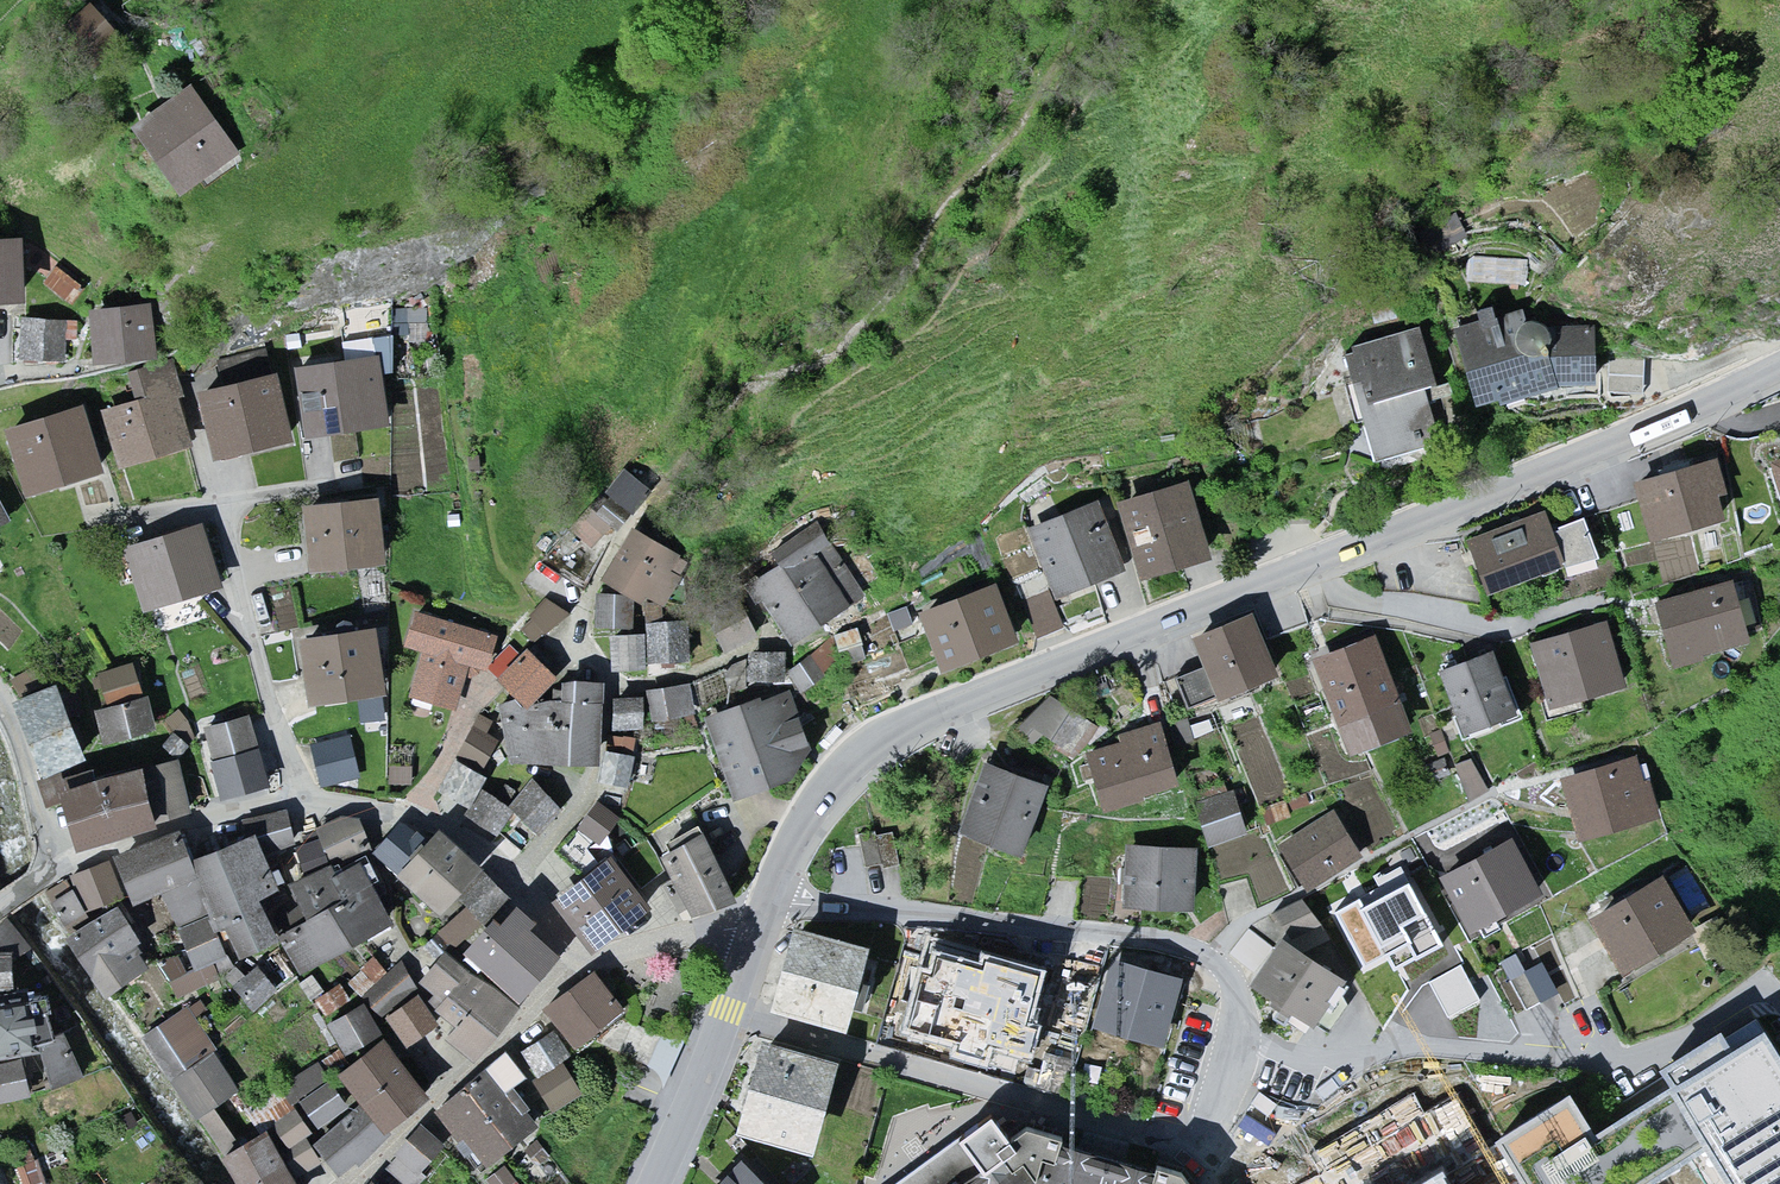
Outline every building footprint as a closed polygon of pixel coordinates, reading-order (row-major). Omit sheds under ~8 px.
[(74,24),(100,48),(121,24),(95,0),(74,24)] [(190,84),(132,125),(179,192),(237,151),(190,84)] [(0,233),(0,299),(30,298),(28,232),(0,233)] [(154,351),(146,296),(88,304),(96,359),(154,351)] [(1516,305),(1457,322),(1482,408),(1559,382),(1599,381),(1602,321),(1561,324),(1543,318),(1519,318),(1516,305)] [(71,315),(24,314),(23,360),(70,361),(71,315)] [(1424,324),(1343,346),(1374,455),(1454,433),(1424,324)] [(382,353),(295,367),(306,436),(392,423),(382,353)] [(140,398),(102,408),(118,470),(196,449),(173,362),(134,373),(140,398)] [(280,368),(202,388),(220,460),(299,441),(280,368)] [(89,404),(8,425),(26,493),(107,471),(89,404)] [(1722,453),(1639,476),(1656,536),(1739,514),(1722,453)] [(1771,459),(1779,485),(1779,456),(1771,459)] [(650,484),(631,462),(607,482),(626,504),(650,484)] [(1201,476),(1123,499),(1146,578),(1224,555),(1201,476)] [(13,516),(0,490),(0,523),(13,516)] [(384,491),(304,496),(308,570),(388,565),(384,491)] [(604,535),(622,515),(601,495),(582,516),(604,535)] [(1099,498),(1028,527),(1056,599),(1128,570),(1099,498)] [(1551,509),(1471,536),(1491,594),(1605,555),(1591,512),(1556,524),(1551,509)] [(206,522),(128,545),(146,605),(224,583),(206,522)] [(683,555),(634,526),(605,577),(654,605),(683,555)] [(831,534),(753,583),(791,644),(870,595),(831,534)] [(1737,574),(1655,594),(1672,660),(1754,640),(1737,574)] [(1002,575),(925,606),(948,665),(1025,634),(1002,575)] [(628,591),(602,592),(603,624),(624,624),(625,669),(697,667),(696,610),(641,610),(642,625),(629,625),(628,591)] [(566,613),(546,594),(518,625),(537,643),(566,613)] [(504,631),(416,604),(405,642),(432,650),(418,695),(462,709),(473,672),(492,670),(504,631)] [(713,625),(725,647),(757,631),(745,608),(713,625)] [(1255,610),(1195,635),(1206,660),(1175,673),(1191,711),(1282,673),(1255,610)] [(1611,618),(1533,642),(1554,707),(1631,683),(1611,618)] [(376,624),(300,634),(309,704),(385,694),(376,624)] [(1382,631),(1312,656),(1349,760),(1419,735),(1382,631)] [(790,647),(752,646),(751,679),(788,681),(790,647)] [(502,762),(604,761),(604,682),(562,678),(560,694),(544,693),(558,679),(531,647),(501,676),(526,698),(505,697),(502,762)] [(1497,647),(1440,667),(1464,731),(1520,710),(1497,647)] [(140,657),(103,667),(111,699),(102,706),(110,738),(157,726),(140,657)] [(61,676),(10,694),(48,801),(61,797),(58,789),(97,776),(61,676)] [(693,683),(648,687),(651,717),(696,713),(693,683)] [(1105,722),(1049,689),(1028,724),(1084,757),(1091,745),(1105,722)] [(790,692),(709,720),(735,795),(817,766),(790,692)] [(642,730),(639,693),(613,695),(615,732),(642,730)] [(254,710),(205,725),(226,793),(275,778),(254,710)] [(1164,724),(1091,745),(1108,805),(1181,784),(1164,724)] [(365,773),(351,726),(310,738),(324,785),(365,773)] [(1647,746),(1563,773),(1585,840),(1669,812),(1647,746)] [(520,871),(571,804),(535,776),(511,807),(488,789),(490,773),(457,748),(420,796),(520,871)] [(632,785),(640,754),(612,748),(605,778),(632,785)] [(195,808),(182,756),(157,762),(170,814),(195,808)] [(985,758),(958,824),(1023,851),(1050,784),(985,758)] [(97,776),(58,789),(61,797),(76,846),(163,824),(148,762),(97,776)] [(1216,792),(1197,798),(1212,844),(1253,831),(1238,787),(1231,792),(1216,792)] [(629,806),(603,788),(564,846),(589,863),(629,806)] [(1337,803),(1280,839),(1309,886),(1366,850),(1337,803)] [(274,853),(295,846),(302,839),(292,809),(263,819),(274,853)] [(356,811),(317,826),(321,837),(302,839),(295,846),(304,869),(333,858),(369,844),(356,811)] [(404,816),(376,854),(450,912),(484,864),(441,828),(431,833),(404,816)] [(1517,829),(1445,869),(1479,929),(1550,889),(1517,829)] [(707,830),(665,851),(696,915),(739,894),(707,830)] [(117,855),(131,895),(134,900),(171,888),(192,942),(169,955),(185,994),(226,981),(258,1014),(280,989),(260,960),(249,971),(233,961),(219,931),(227,930),(240,958),(276,937),(257,897),(280,887),(255,833),(195,861),(183,834),(117,855)] [(1203,843),(1127,837),(1123,904),(1198,909),(1203,843)] [(653,902),(616,852),(589,863),(554,897),(591,947),(653,902)] [(78,886),(54,898),(68,926),(131,895),(111,855),(72,875),(78,886)] [(312,921),(291,931),(304,960),(393,917),(365,858),(333,873),(333,858),(293,882),(312,921)] [(1668,870),(1595,911),(1627,969),(1700,929),(1668,870)] [(1415,874),(1339,912),(1367,968),(1443,929),(1415,874)] [(500,881),(468,899),(441,926),(520,999),(563,949),(500,881)] [(1308,898),(1279,912),(1291,938),(1321,924),(1308,898)] [(69,937),(107,994),(160,957),(124,902),(69,937)] [(872,941),(796,924),(774,1007),(852,1029),(872,941)] [(1365,984),(1284,934),(1253,983),(1334,1033),(1365,984)] [(1012,961),(931,941),(915,1000),(997,1027),(1012,961)] [(17,945),(0,947),(0,986),(23,985),(17,945)] [(519,1007),(448,949),(423,979),(440,998),(440,1008),(457,1021),(450,1035),(474,1056),(519,1007)] [(415,1046),(442,1023),(425,993),(402,956),(364,992),(415,1046)] [(1188,976),(1121,957),(1097,1024),(1169,1042),(1188,976)] [(1509,981),(1526,1010),(1559,993),(1542,963),(1509,981)] [(1428,982),(1447,1017),(1479,999),(1460,964),(1428,982)] [(1011,1004),(1098,1005),(1099,971),(1012,970),(1011,1004)] [(559,1026),(580,1052),(628,1014),(597,975),(549,1013),(559,1026)] [(0,994),(0,1102),(39,1096),(86,1077),(50,988),(0,994)] [(326,1018),(354,1064),(337,1071),(363,1100),(354,1105),(324,1058),(249,1109),(263,1129),(225,1150),(244,1183),(332,1183),(390,1139),(430,1095),(366,999),(326,1018)] [(199,1115),(241,1087),(188,1008),(146,1035),(199,1115)] [(559,1026),(522,1046),(556,1110),(589,1090),(568,1060),(574,1058),(559,1026)] [(1499,1140),(1527,1183),(1661,1183),(1717,1149),(1738,1183),(1779,1183),(1779,1050),(1769,1033),(1599,1139),(1570,1095),(1499,1140)] [(767,1037),(739,1131),(816,1152),(841,1060),(767,1037)] [(506,1047),(439,1109),(480,1171),(545,1123),(522,1088),(533,1075),(506,1047)] [(1190,1170),(1034,1127),(1017,1132),(996,1103),(886,1183),(1201,1183),(1190,1170)] [(403,1182),(405,1183),(419,1183),(449,1142),(425,1118),(376,1172),(366,1183),(402,1183),(403,1182)] [(743,1164),(724,1183),(764,1183),(743,1164)] [(1438,1173),(1420,1183),(1444,1183),(1438,1173)]
